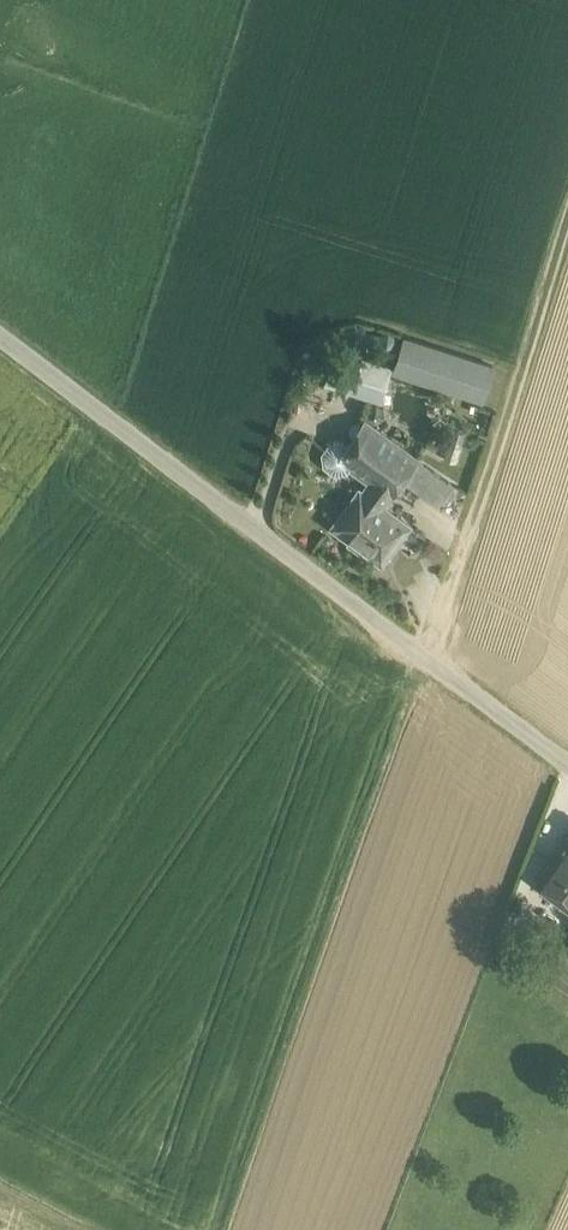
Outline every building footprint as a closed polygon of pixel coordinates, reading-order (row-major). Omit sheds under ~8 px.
[(394,371),(482,400),(493,365),(406,336),(394,371)] [(324,382),(380,400),(391,365),(362,356),(359,368),(332,359),(324,382)] [(339,456),(351,465),(369,479),(362,490),(359,488),(332,525),(349,537),(346,541),(361,552),(364,548),(381,561),(408,523),(382,504),(402,478),(416,458),(417,457),(365,419),(347,444),(339,456)] [(339,456),(347,444),(342,440),(329,442),(322,453),(324,465),(334,473),(347,471),(351,465),(339,456)] [(456,487),(416,458),(402,478),(441,507),(456,487)] [(536,879),(567,903),(567,836),(536,879)] [(563,940),(544,971),(567,987),(567,944),(563,940)]
